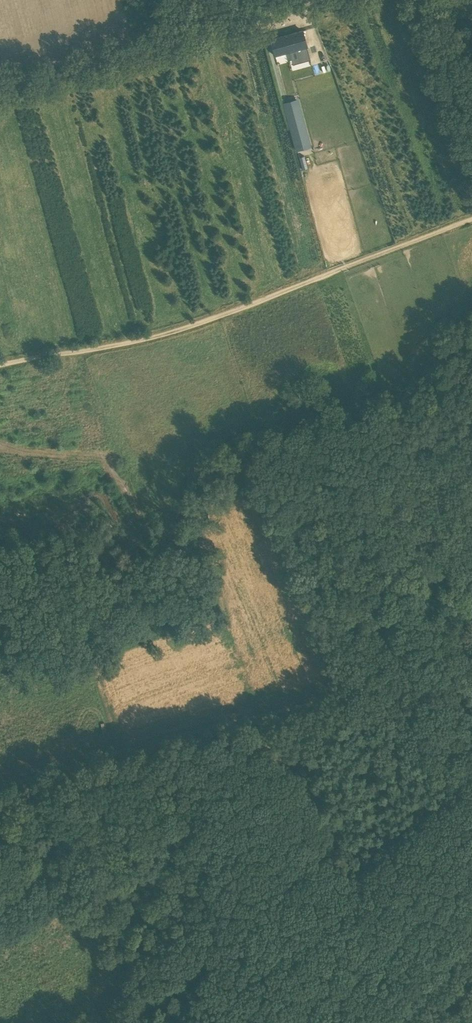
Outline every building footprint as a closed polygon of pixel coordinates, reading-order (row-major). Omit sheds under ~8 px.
[(306,28),(274,36),(278,51),(297,46),(301,56),(312,53),(306,28)] [(325,65),(333,88),(339,86),(331,63),(325,65)] [(299,98),(285,101),(298,148),(311,145),(299,98)]
